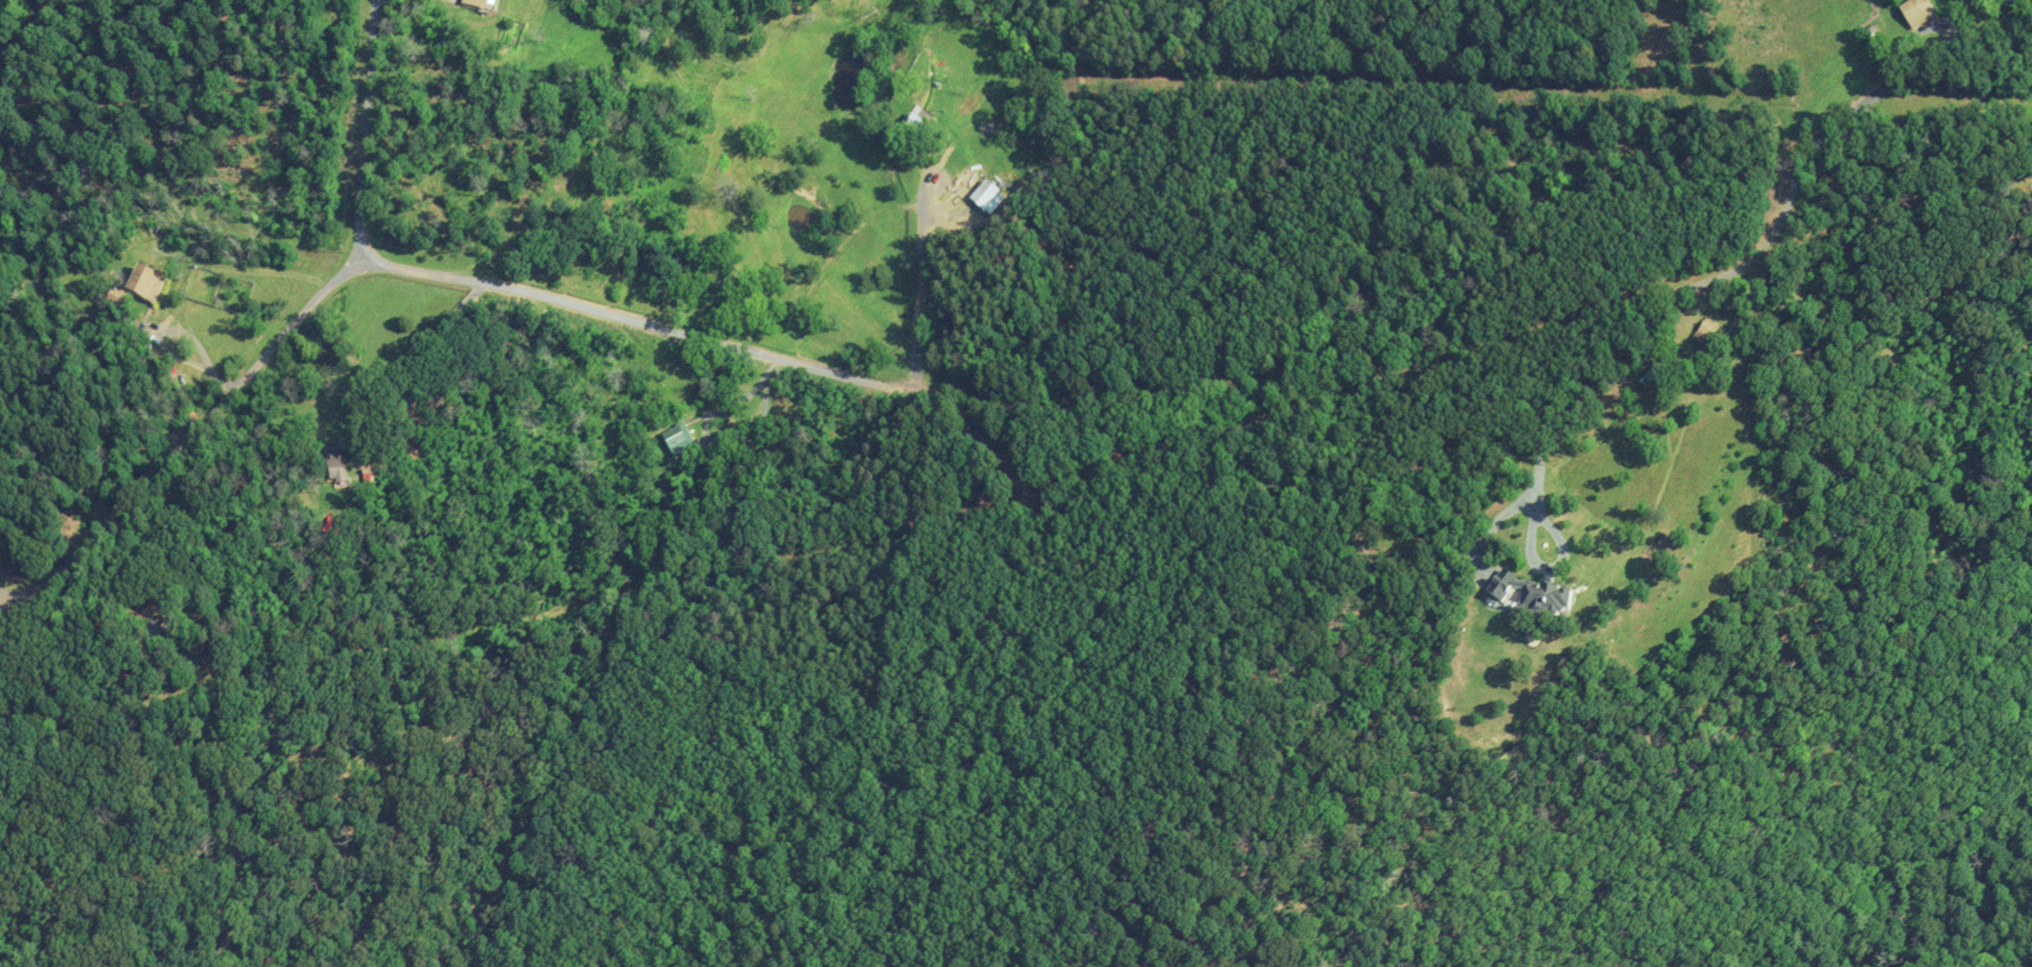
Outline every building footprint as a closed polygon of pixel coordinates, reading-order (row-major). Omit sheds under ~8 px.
[(465,5),(496,12),(498,0),(467,0),(465,5)] [(1932,0),(1918,0),(1904,5),(1912,27),(1938,18),(1932,0)] [(1000,193),(988,181),(971,199),(982,211),(1000,193)] [(130,292),(153,306),(168,280),(145,267),(130,292)] [(110,307),(123,316),(128,307),(116,299),(110,307)] [(694,444),(685,428),(668,437),(676,453),(694,444)] [(351,463),(336,463),(336,484),(351,484),(351,463)] [(1501,577),(1497,603),(1559,614),(1563,589),(1501,577)]
